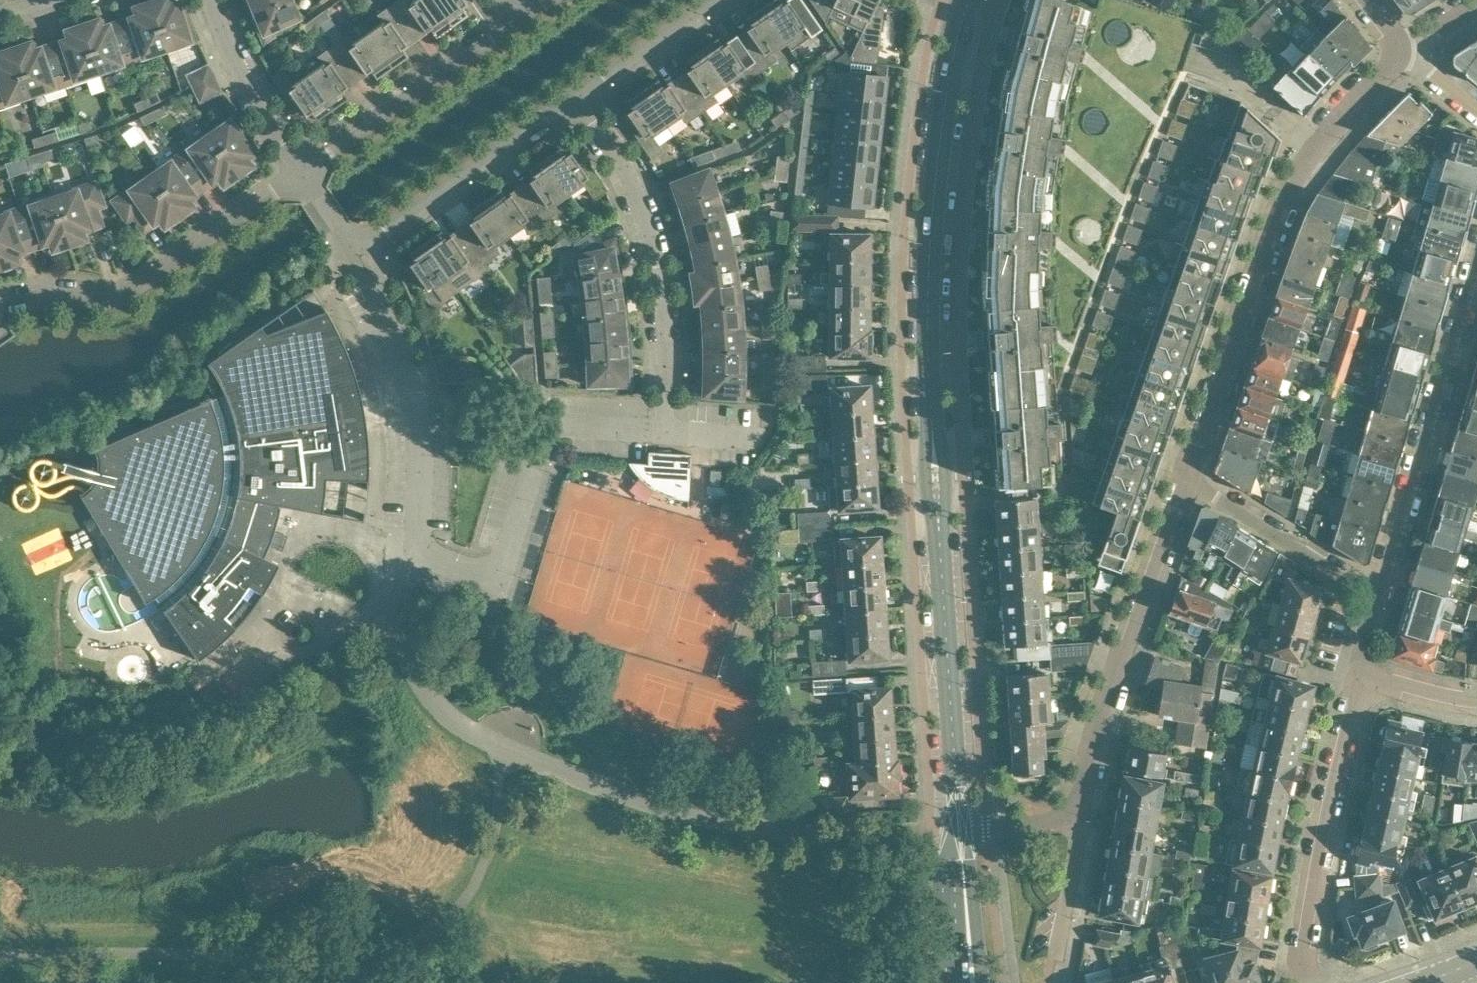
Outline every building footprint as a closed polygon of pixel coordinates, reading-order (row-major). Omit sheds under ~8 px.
[(188,20),(184,22),(177,2),(174,3),(173,0),(157,0),(151,2),(167,49),(180,45),(181,47),(193,42),(193,43),(195,43),(188,20)] [(247,3),(251,2),(255,12),(285,0),(246,0),(247,3)] [(295,5),(294,6),(292,0),(285,0),(255,12),(259,22),(256,24),(263,42),(260,45),(261,46),(276,35),(275,34),(274,35),(272,30),(298,19),(300,18),(295,5)] [(434,0),(413,0),(412,0),(398,0),(392,4),(417,40),(432,30),(436,37),(452,26),(434,0)] [(452,26),(467,15),(462,7),(467,3),(465,0),(434,0),(452,26)] [(802,0),(786,0),(782,3),(780,0),(772,0),(762,7),(786,43),(801,33),(806,40),(822,29),(802,0)] [(876,5),(878,0),(810,0),(825,23),(833,6),(852,15),(849,23),(863,29),(850,58),(852,61),(877,63),(883,9),(876,5)] [(1080,5),(1066,0),(1027,0),(1018,31),(1014,30),(1012,37),(1081,55),(1083,47),(1069,44),(1080,5)] [(1316,0),(1294,0),(1307,12),(1313,5),(1312,4),(1316,0)] [(1335,0),(1316,0),(1312,4),(1313,5),(1314,5),(1334,25),(1325,34),(1353,62),(1366,49),(1369,47),(1369,44),(1335,0)] [(1402,11),(1410,12),(1427,1),(1427,0),(1394,0),(1402,11)] [(167,49),(151,2),(141,5),(140,4),(138,5),(139,6),(130,9),(133,17),(120,22),(134,63),(154,56),(154,53),(167,49)] [(1197,2),(1193,15),(1204,19),(1204,5),(1197,2)] [(417,40),(392,4),(377,15),(382,22),(368,32),(392,67),(408,57),(403,50),(417,40)] [(786,43),(762,7),(746,18),(751,25),(737,35),(762,71),(777,60),(772,53),(786,43)] [(319,26),(330,18),(325,10),(314,18),(319,26)] [(134,63),(120,22),(106,26),(103,18),(95,21),(94,20),(92,20),(93,21),(83,25),(99,72),(112,68),(113,70),(134,63)] [(307,34),(319,26),(314,18),(302,26),(307,34)] [(99,72),(83,25),(73,28),(72,27),(70,28),(71,29),(62,32),(65,40),(51,45),(65,86),(86,79),(85,76),(99,72)] [(1263,42),(1253,33),(1247,27),(1227,43),(1246,61),(1263,42)] [(1353,62),(1325,34),(1318,27),(1300,45),(1308,52),(1337,79),(1341,75),(1353,62)] [(392,67),(368,32),(353,42),(348,35),(333,46),(358,82),(372,72),(377,78),(392,67)] [(762,71),(737,35),(722,45),(718,38),(702,49),(727,84),(741,74),(746,81),(762,71)] [(1078,64),(1081,55),(1012,37),(1011,44),(1014,45),(1003,86),(1003,87),(1054,99),(1055,96),(1065,60),(1077,63),(1078,64)] [(65,86),(51,45),(38,49),(35,41),(27,44),(26,43),(24,43),(25,44),(15,48),(30,95),(44,90),(44,93),(65,86)] [(1475,43),(1474,42),(1469,45),(1453,55),(1452,55),(1451,63),(1452,62),(1476,83),(1476,42),(1475,43)] [(358,82),(333,46),(317,56),(322,63),(308,74),(333,109),(348,98),(343,92),(358,82)] [(840,55),(835,47),(823,56),(828,63),(840,55)] [(15,48),(4,51),(4,50),(2,51),(2,52),(0,53),(0,108),(18,102),(17,99),(30,95),(15,48)] [(712,94),(727,84),(702,49),(686,60),(691,66),(677,76),(702,112),(717,102),(712,94)] [(1337,79),(1308,52),(1293,69),(1321,96),(1337,79)] [(1321,96),(1293,69),(1283,60),(1277,67),(1274,64),(1262,77),(1303,116),(1321,96)] [(843,71),(840,94),(884,99),(887,77),(888,65),(877,64),(852,61),(850,72),(843,71)] [(213,76),(209,66),(208,65),(188,75),(193,85),(213,76)] [(333,109),(308,74),(293,84),(283,69),(272,77),(297,113),(302,109),(306,115),(311,112),(317,120),(333,109)] [(702,112),(677,76),(663,86),(658,80),(642,91),(667,126),(681,116),(687,123),(702,112)] [(221,91),(216,81),(195,91),(200,101),(221,91)] [(1049,136),(1054,99),(1003,87),(996,130),(992,129),(991,136),(1061,147),(1062,139),(1049,136)] [(814,91),(806,90),(804,111),(811,112),(814,91)] [(667,126),(642,91),(627,101),(632,110),(627,113),(631,119),(626,123),(651,159),(663,151),(652,136),(667,126)] [(1417,101),(1407,92),(1392,108),(1414,130),(1432,112),(1419,99),(1417,101)] [(161,101),(157,93),(145,98),(149,106),(161,101)] [(882,120),(884,99),(840,94),(838,115),(882,120)] [(138,112),(149,106),(145,98),(134,103),(138,112)] [(1181,98),(1176,113),(1191,119),(1196,103),(1181,98)] [(1239,101),(1227,137),(1226,138),(1272,154),(1271,155),(1274,156),(1280,138),(1239,101)] [(788,119),(800,111),(799,111),(794,103),(783,111),(788,119)] [(167,114),(163,106),(152,112),(155,120),(167,114)] [(1400,144),(1414,130),(1392,108),(1365,134),(1400,144)] [(776,127),(788,119),(783,111),(771,119),(776,127)] [(809,134),(811,112),(804,111),(801,133),(809,134)] [(144,125),(155,120),(152,112),(140,117),(144,125)] [(879,142),(882,120),(838,115),(835,137),(879,142)] [(254,154),(242,137),(245,135),(232,116),(230,117),(231,118),(220,125),(221,127),(210,135),(238,176),(247,169),(248,171),(250,169),(249,168),(256,163),(251,156),(254,154)] [(1187,124),(1172,119),(1166,134),(1181,139),(1187,124)] [(94,129),(91,121),(79,124),(81,133),(94,129)] [(59,140),(56,131),(44,135),(47,144),(59,140)] [(1476,161),(1476,139),(1454,132),(1451,144),(1436,140),(1432,154),(1435,155),(1446,158),(1446,156),(1476,165),(1476,161)] [(806,156),(809,134),(801,133),(799,155),(806,156)] [(99,143),(97,134),(84,138),(87,147),(99,143)] [(1400,144),(1365,134),(1349,152),(1378,161),(1383,148),(1413,157),(1415,148),(1400,144)] [(1432,154),(1436,140),(1427,134),(1421,150),(1432,154)] [(47,144),(44,135),(32,139),(35,148),(47,144)] [(238,176),(210,135),(198,143),(197,141),(179,154),(204,189),(215,181),(220,188),(228,183),(229,184),(230,183),(230,182),(238,176)] [(1060,155),(1061,147),(991,136),(990,143),(994,144),(993,149),(987,187),(1040,192),(1040,190),(1046,153),(1060,155)] [(877,163),(879,142),(835,137),(833,158),(877,163)] [(1266,169),(1271,155),(1272,154),(1226,138),(1227,137),(1224,137),(1217,158),(1216,159),(1262,175),(1264,176),(1266,169)] [(741,149),(738,140),(724,145),(728,154),(741,149)] [(1177,145),(1162,140),(1157,155),(1172,160),(1177,145)] [(715,159),(728,154),(724,145),(711,150),(715,159)] [(606,191),(580,155),(575,158),(571,152),(566,156),(560,148),(545,159),(569,194),(584,184),(594,199),(606,191)] [(53,157),(51,149),(39,153),(41,161),(53,157)] [(1378,162),(1378,161),(1349,152),(1333,173),(1355,179),(1354,180),(1371,185),(1378,162)] [(41,161),(39,153),(27,156),(30,165),(41,161)] [(204,189),(179,154),(161,166),(162,168),(151,176),(179,217),(188,211),(189,212),(191,211),(190,209),(197,204),(192,197),(204,189)] [(788,169),(790,157),(777,155),(776,168),(788,169)] [(804,177),(806,156),(799,155),(797,176),(804,177)] [(1476,165),(1446,156),(1446,158),(1435,155),(1428,177),(1438,181),(1439,179),(1476,190),(1476,188),(1476,166),(1476,165)] [(1254,197),(1262,175),(1216,159),(1217,158),(1214,157),(1207,179),(1206,179),(1252,195),(1252,196),(1254,197)] [(874,185),(877,163),(833,158),(831,180),(874,185)] [(569,194),(545,159),(529,170),(534,176),(519,186),(544,222),(560,212),(555,204),(569,194)] [(1168,166),(1153,161),(1148,176),(1163,181),(1168,166)] [(787,182),(788,169),(776,168),(774,180),(787,182)] [(716,192),(708,169),(672,183),(676,194),(673,196),(676,206),(716,192)] [(1351,190),(1354,180),(1355,179),(1333,173),(1326,183),(1351,190)] [(179,217),(151,176),(139,184),(138,182),(115,199),(114,198),(113,199),(127,221),(134,216),(144,231),(157,222),(162,229),(169,224),(170,225),(171,224),(171,223),(179,217)] [(801,199),(804,177),(797,176),(794,198),(801,199)] [(1470,213),(1476,190),(1439,179),(1438,181),(1428,177),(1423,199),(1470,213)] [(1244,217),(1252,196),(1252,195),(1206,179),(1207,179),(1204,178),(1196,200),(1244,217)] [(872,207),(874,185),(831,180),(828,202),(834,203),(832,216),(838,216),(862,218),(864,206),(872,207)] [(102,225),(96,208),(103,205),(95,181),(93,181),(93,182),(66,191),(67,193),(54,198),(70,245),(80,241),(80,243),(82,242),(82,241),(90,238),(88,230),(102,225)] [(1158,187),(1143,181),(1138,197),(1153,202),(1158,187)] [(1351,190),(1326,183),(1318,193),(1368,208),(1370,200),(1358,197),(1359,193),(1351,190)] [(544,222),(519,186),(505,196),(500,190),(485,200),(509,236),(524,226),(529,233),(544,222)] [(1040,193),(1040,192),(987,187),(986,216),(986,230),(982,230),(981,237),(1052,240),(1052,231),(1051,231),(1038,231),(1040,193)] [(723,214),(716,192),(676,206),(682,226),(723,214)] [(1368,208),(1318,193),(1307,212),(1306,215),(1337,224),(1342,212),(1351,215),(1350,216),(1366,220),(1370,209),(1368,208)] [(70,245),(54,198),(41,202),(40,200),(19,207),(33,248),(46,244),(49,252),(58,249),(58,250),(60,250),(60,248),(70,245)] [(1470,213),(1423,199),(1416,223),(1463,237),(1470,213)] [(509,236),(485,200),(469,211),(474,218),(460,228),(485,264),(500,253),(495,246),(509,236)] [(1237,239),(1244,218),(1244,217),(1196,200),(1189,222),(1237,239)] [(1150,208),(1135,203),(1130,218),(1145,223),(1150,208)] [(19,207),(0,213),(0,263),(2,268),(12,264),(12,266),(14,265),(14,264),(22,261),(19,253),(33,248),(19,207)] [(782,224),(783,212),(771,210),(769,223),(782,224)] [(729,237),(723,214),(682,226),(688,246),(729,237)] [(838,230),(838,216),(832,216),(792,215),(792,229),(838,230)] [(1330,243),(1337,224),(1306,215),(1299,232),(1330,243)] [(1391,241),(1398,220),(1388,216),(1381,237),(1391,241)] [(1229,260),(1237,239),(1189,222),(1181,243),(1229,260)] [(780,237),(782,224),(769,223),(768,236),(780,237)] [(1457,259),(1463,237),(1416,223),(1413,233),(1417,234),(1412,248),(1418,250),(1419,248),(1457,259)] [(1143,230),(1128,224),(1122,240),(1137,245),(1143,230)] [(489,270),(485,264),(460,228),(445,238),(441,231),(425,242),(459,290),(489,270)] [(1323,264),(1330,243),(1299,232),(1290,253),(1323,264)] [(563,250),(575,242),(570,234),(558,242),(563,250)] [(869,249),(872,247),(872,240),(869,238),(869,235),(832,234),(832,258),(869,259),(869,249)] [(621,271),(615,240),(618,239),(618,237),(601,244),(601,246),(602,245),(603,250),(576,256),(576,255),(574,256),(576,270),(577,270),(579,278),(621,271)] [(734,259),(729,237),(688,246),(692,267),(734,259)] [(1052,248),(1052,240),(981,237),(981,244),(985,244),(983,288),(1036,287),(1036,285),(1038,248),(1052,248)] [(1380,237),(1375,250),(1386,254),(1391,241),(1381,237),(1380,237)] [(459,290),(425,242),(410,253),(415,261),(410,265),(414,271),(409,274),(434,310),(446,302),(444,300),(459,290)] [(552,258),(563,250),(558,242),(546,250),(552,258)] [(1222,282),(1229,260),(1181,243),(1174,265),(1222,282)] [(1135,251),(1120,246),(1115,261),(1129,266),(1135,251)] [(1450,282),(1457,259),(1419,248),(1418,250),(1412,271),(1450,282)] [(1315,285),(1323,264),(1290,253),(1283,274),(1315,285)] [(1366,258),(1365,257),(1356,253),(1350,267),(1359,271),(1366,258)] [(868,283),(869,273),(871,271),(872,263),(869,261),(869,259),(832,258),(832,273),(821,272),(821,282),(832,282),(868,283)] [(1383,264),(1384,263),(1370,258),(1366,269),(1380,272),(1382,264),(1383,264)] [(739,282),(736,269),(734,259),(692,267),(693,274),(691,274),(692,278),(688,279),(689,289),(739,282)] [(770,277),(768,264),(755,266),(757,279),(770,277)] [(1214,303),(1222,282),(1174,265),(1166,286),(1214,303)] [(1127,272),(1112,267),(1107,282),(1122,288),(1127,272)] [(1405,269),(1398,292),(1405,294),(1443,305),(1450,282),(1412,271),(1405,269)] [(624,293),(621,271),(579,278),(582,299),(624,293)] [(1356,277),(1343,272),(1336,293),(1340,295),(1340,294),(1349,297),(1356,277)] [(804,273),(787,274),(788,283),(804,283),(804,273)] [(1315,286),(1315,285),(1283,274),(1275,295),(1308,306),(1308,307),(1316,310),(1323,289),(1315,286)] [(551,290),(550,277),(537,278),(538,291),(551,290)] [(771,289),(770,277),(757,279),(759,291),(771,289)] [(741,305),(739,294),(740,294),(739,282),(689,289),(691,299),(695,299),(696,303),(698,302),(698,309),(741,305)] [(871,295),(871,287),(868,285),(868,283),(832,282),(832,306),(868,307),(868,296),(871,295)] [(1370,285),(1361,282),(1356,298),(1365,301),(1370,285)] [(1214,303),(1166,286),(1159,308),(1207,325),(1214,303)] [(1036,288),(1036,287),(983,288),(986,326),(986,331),(982,332),(983,338),(1053,333),(1053,325),(1039,326),(1036,288)] [(1120,294),(1105,289),(1099,304),(1114,309),(1120,294)] [(552,302),(551,290),(538,291),(539,303),(552,302)] [(627,315),(624,293),(582,299),(585,320),(627,315)] [(1342,318),(1349,297),(1340,294),(1340,295),(1333,315),(1342,318)] [(1437,328),(1443,305),(1405,294),(1405,296),(1399,317),(1437,328)] [(1313,318),(1305,315),(1308,307),(1308,306),(1275,295),(1268,316),(1300,327),(1308,330),(1313,318)] [(805,308),(805,297),(788,297),(789,308),(805,308)] [(743,328),(741,305),(698,309),(700,330),(743,328)] [(1363,308),(1353,305),(1352,305),(1348,320),(1358,323),(1363,308)] [(868,321),(871,319),(871,310),(868,308),(868,307),(832,306),(832,331),(868,331),(868,321)] [(347,487),(348,479),(367,480),(367,490),(368,490),(369,483),(369,473),(369,464),(369,457),(369,448),(368,441),(367,432),(366,424),(365,417),(364,409),(362,400),(361,394),(359,386),(357,379),(354,371),(352,363),(349,356),(346,348),(342,340),(339,334),(336,327),(332,319),(330,315),(325,307),(323,307),(325,310),(267,333),(266,333),(262,327),(264,326),(263,325),(208,363),(212,369),(217,377),(221,385),(225,393),(191,408),(189,403),(184,405),(179,406),(175,408),(171,410),(162,415),(164,420),(94,450),(94,452),(100,449),(102,454),(103,457),(103,460),(104,462),(104,466),(103,468),(103,471),(102,475),(102,476),(101,479),(100,481),(99,484),(97,487),(95,490),(93,492),(92,493),(89,496),(85,499),(81,493),(80,494),(130,577),(135,585),(146,603),(155,597),(157,600),(162,608),(198,660),(207,654),(212,650),(218,645),(224,640),(228,636),(232,632),(236,628),(224,616),(236,603),(249,585),(263,594),(265,591),(268,585),(273,577),(277,570),(279,564),(265,557),(269,546),(279,549),(284,534),(275,531),(278,518),(281,505),(345,517),(346,515),(344,515),(345,505),(346,496),(347,487)] [(1207,325),(1159,308),(1151,329),(1199,346),(1207,325)] [(1112,315),(1097,310),(1092,325),(1107,331),(1112,315)] [(554,324),(553,311),(540,312),(541,325),(554,324)] [(775,326),(774,313),(761,314),(762,326),(775,326)] [(629,338),(627,315),(585,320),(587,341),(629,338)] [(1335,340),(1342,318),(1333,315),(1331,315),(1324,336),(1335,340)] [(1268,316),(1260,337),(1292,348),(1300,327),(1268,316)] [(1430,351),(1437,328),(1399,317),(1392,340),(1430,351)] [(534,332),(532,318),(523,319),(524,333),(534,332)] [(806,331),(806,321),(789,320),(790,331),(806,331)] [(555,336),(554,324),(541,325),(542,337),(555,336)] [(775,338),(775,326),(762,326),(763,339),(775,338)] [(743,351),(743,328),(700,330),(701,351),(743,351)] [(1359,332),(1346,328),(1338,349),(1352,353),(1359,332)] [(1192,368),(1199,346),(1151,329),(1144,351),(1192,368)] [(873,344),(873,336),(870,334),(870,331),(868,331),(832,331),(832,357),(870,357),(870,345),(873,344)] [(535,346),(534,332),(524,333),(525,347),(535,346)] [(1104,337),(1089,332),(1084,347),(1099,352),(1104,337)] [(1054,342),(1053,333),(983,338),(983,345),(987,345),(988,350),(990,387),(1043,384),(1040,343),(1053,342),(1054,342)] [(1328,361),(1335,340),(1324,336),(1317,357),(1328,361)] [(1292,348),(1260,337),(1258,343),(1251,364),(1283,375),(1291,378),(1299,357),(1290,354),(1292,348)] [(631,360),(629,338),(587,341),(588,362),(631,360)] [(1423,374),(1430,351),(1392,340),(1385,363),(1423,374)] [(1344,376),(1352,353),(1338,349),(1331,372),(1344,376)] [(557,364),(556,351),(543,352),(544,365),(557,364)] [(743,374),(743,351),(701,351),(701,373),(743,374)] [(1184,389),(1192,368),(1144,351),(1136,372),(1184,389)] [(1097,358),(1082,353),(1076,368),(1091,374),(1097,358)] [(509,365),(524,386),(538,386),(535,354),(525,354),(509,365)] [(827,370),(826,355),(791,356),(792,371),(827,370)] [(631,384),(631,360),(588,362),(588,371),(588,385),(591,385),(631,384)] [(458,362),(434,366),(434,367),(438,382),(478,384),(480,371),(459,368),(458,362)] [(775,375),(776,362),(763,362),(763,374),(775,375)] [(1326,367),(1315,363),(1308,385),(1319,388),(1326,367)] [(1417,397),(1423,374),(1385,363),(1379,386),(1417,397)] [(558,376),(557,364),(544,365),(545,377),(558,376)] [(1276,395),(1283,375),(1251,364),(1244,385),(1275,396),(1276,395)] [(1177,411),(1184,389),(1136,372),(1129,394),(1177,411)] [(1338,398),(1344,376),(1331,372),(1324,395),(1336,398),(1336,397),(1338,398)] [(742,398),(743,374),(701,373),(701,383),(705,383),(704,395),(742,398)] [(827,388),(827,375),(827,373),(792,374),(794,389),(827,388)] [(775,387),(775,375),(763,374),(763,387),(775,387)] [(1089,380),(1074,375),(1069,390),(1084,395),(1089,380)] [(1417,397),(1379,386),(1368,383),(1362,405),(1372,408),(1372,409),(1410,420),(1417,397)] [(1046,424),(1043,384),(990,387),(992,420),(993,429),(989,430),(990,437),(1060,432),(1060,423),(1046,424)] [(1470,384),(1464,407),(1476,411),(1476,386),(1470,384)] [(1276,419),(1283,399),(1284,398),(1276,395),(1275,396),(1244,385),(1236,406),(1268,417),(1268,416),(1276,419)] [(872,399),(872,391),(869,389),(868,387),(832,389),(834,414),(870,412),(870,401),(872,399)] [(1169,432),(1177,411),(1129,394),(1121,416),(1169,432)] [(1318,411),(1322,398),(1314,395),(1310,408),(1318,411)] [(1330,419),(1336,398),(1324,395),(1322,398),(1318,411),(1317,415),(1317,416),(1324,418),(1330,419)] [(1086,403),(1068,397),(1069,414),(1081,418),(1086,403)] [(1236,406),(1229,426),(1269,440),(1276,419),(1268,416),(1268,417),(1236,406)] [(1312,432),(1317,416),(1317,415),(1318,411),(1310,408),(1308,407),(1302,428),(1304,428),(1304,429),(1312,432)] [(1464,407),(1457,429),(1476,435),(1476,411),(1464,407)] [(1404,443),(1410,420),(1372,409),(1365,431),(1404,443)] [(872,436),(871,425),(874,423),(874,415),(871,414),(870,412),(834,414),(835,438),(872,436)] [(1162,454),(1169,432),(1121,416),(1114,437),(1162,454)] [(1337,421),(1330,419),(1324,418),(1317,441),(1329,444),(1330,444),(1337,421)] [(1088,428),(1070,421),(1071,439),(1083,443),(1088,428)] [(1229,426),(1222,447),(1253,458),(1253,457),(1261,460),(1269,440),(1229,426)] [(1308,446),(1312,432),(1304,429),(1299,443),(1308,446)] [(1457,429),(1451,451),(1476,459),(1476,435),(1457,429)] [(1398,464),(1404,443),(1365,431),(1359,453),(1398,464)] [(1047,441),(1061,440),(1060,432),(990,437),(990,443),(994,443),(995,458),(997,487),(1049,484),(1047,441)] [(874,460),(873,449),(876,447),(875,439),(872,437),(872,436),(835,438),(837,462),(874,460)] [(1154,476),(1162,454),(1114,437),(1106,459),(1154,476)] [(1323,466),(1329,444),(1317,441),(1311,462),(1323,466)] [(1086,451),(1071,446),(1073,464),(1081,466),(1086,451)] [(1256,474),(1263,476),(1268,463),(1261,460),(1253,457),(1253,458),(1222,447),(1213,471),(1249,493),(1256,474)] [(1451,451),(1444,474),(1476,483),(1476,459),(1451,451)] [(688,508),(691,467),(691,454),(649,452),(648,464),(623,462),(623,463),(632,464),(638,473),(646,481),(656,488),(666,493),(677,496),(688,498),(687,508),(688,508)] [(815,453),(798,454),(798,464),(815,463),(815,453)] [(1391,486),(1398,464),(1359,453),(1352,475),(1391,486)] [(1305,457),(1304,457),(1296,455),(1291,470),(1300,473),(1305,457)] [(1147,497),(1154,476),(1106,459),(1099,480),(1147,497)] [(875,473),(877,470),(877,463),(874,461),(874,460),(837,462),(838,486),(875,483),(875,473)] [(1314,487),(1323,466),(1311,462),(1304,485),(1314,488),(1314,487)] [(1476,492),(1476,483),(1444,474),(1437,496),(1473,507),(1476,492)] [(1384,509),(1391,486),(1352,475),(1346,497),(1384,509)] [(812,487),(811,477),(795,478),(796,488),(812,487)] [(1139,518),(1147,497),(1099,480),(1091,502),(1115,511),(1116,510),(1139,518)] [(877,507),(876,497),(879,495),(878,487),(875,486),(875,483),(838,486),(829,487),(830,510),(840,509),(840,510),(877,507)] [(1065,484),(1053,484),(1053,496),(1066,502),(1065,484)] [(1039,522),(1038,506),(1039,506),(1039,497),(1029,498),(1028,485),(997,487),(998,511),(996,514),(996,522),(999,524),(1039,522)] [(1307,511),(1314,488),(1304,485),(1298,507),(1307,511)] [(1287,516),(1292,499),(1267,491),(1264,502),(1287,516)] [(1473,507),(1437,496),(1431,519),(1476,532),(1476,531),(1476,527),(1476,521),(1469,519),(1473,507)] [(1378,532),(1384,509),(1346,497),(1339,520),(1378,532)] [(1076,505),(1076,519),(1088,519),(1089,510),(1076,505)] [(1203,547),(1218,513),(1206,506),(1201,507),(1183,557),(1192,562),(1192,560),(1197,562),(1203,548),(1203,547)] [(1298,508),(1295,518),(1304,521),(1307,510),(1298,508)] [(1125,558),(1139,518),(1116,510),(1115,511),(1100,554),(1101,554),(1100,557),(1122,564),(1123,562),(1125,558)] [(27,528),(40,558),(77,542),(64,511),(27,528)] [(831,525),(830,511),(797,513),(798,527),(831,525)] [(1222,555),(1237,525),(1218,513),(1203,547),(1203,548),(1222,557),(1223,555),(1222,555)] [(1378,532),(1339,520),(1315,513),(1310,530),(1363,564),(1369,562),(1378,532)] [(1476,531),(1476,532),(1431,519),(1424,541),(1460,551),(1464,538),(1476,541),(1476,531)] [(1085,529),(1084,520),(1067,521),(1067,531),(1085,529)] [(1040,546),(1040,530),(1041,530),(1041,522),(1039,522),(999,524),(1000,536),(997,538),(998,546),(1001,547),(1001,548),(1040,546)] [(832,540),(831,525),(798,527),(799,542),(832,540)] [(1242,567),(1257,538),(1237,525),(1222,555),(1223,555),(1222,557),(1221,560),(1231,565),(1224,578),(1232,583),(1242,567)] [(842,540),(834,541),(835,565),(844,564),(881,561),(880,551),(883,549),(882,541),(879,540),(879,538),(842,540)] [(1262,579),(1277,550),(1257,538),(1242,567),(1232,583),(1241,588),(1247,576),(1260,583),(1262,579)] [(1453,572),(1460,551),(1424,541),(1418,563),(1453,574),(1453,572)] [(1083,552),(1082,542),(1064,544),(1065,553),(1083,552)] [(1042,570),(1041,555),(1043,554),(1042,546),(1040,546),(1001,548),(1001,559),(999,562),(999,570),(1002,571),(1002,572),(1042,570)] [(1293,581),(1298,564),(1280,552),(1268,576),(1285,584),(1280,601),(1316,611),(1322,588),(1293,581)] [(1187,572),(1192,562),(1183,557),(1179,569),(1183,571),(1187,572)] [(884,573),(884,565),(881,563),(881,561),(844,564),(845,588),(882,585),(882,575),(884,573)] [(1461,580),(1462,576),(1462,575),(1453,572),(1453,574),(1418,563),(1411,586),(1446,596),(1452,578),(1461,580)] [(1084,576),(1083,566),(1066,568),(1067,577),(1084,576)] [(1044,593),(1043,578),(1044,578),(1044,570),(1042,570),(1002,572),(1003,584),(1000,587),(1001,593),(1004,595),(1004,596),(1044,593)] [(1232,607),(1204,590),(1181,576),(1177,589),(1180,590),(1177,598),(1174,596),(1168,612),(1191,620),(1188,629),(1189,633),(1197,635),(1200,634),(1203,624),(1217,628),(1221,616),(1228,619),(1232,607)] [(1201,576),(1197,583),(1204,587),(1208,581),(1201,576)] [(824,589),(823,580),(806,581),(807,590),(824,589)] [(884,609),(883,599),(886,597),(885,589),(882,587),(882,585),(845,588),(847,612),(884,609)] [(1440,617),(1446,596),(1411,586),(1405,608),(1439,618),(1440,617)] [(1085,599),(1085,590),(1067,592),(1068,601),(1085,599)] [(1046,602),(1045,593),(1044,593),(1004,596),(1004,608),(1002,610),(1002,617),(1005,619),(1005,620),(1046,617),(1045,602),(1046,602)] [(1108,610),(1111,600),(1090,593),(1091,611),(1108,610)] [(1309,636),(1316,611),(1280,601),(1272,626),(1309,636)] [(825,613),(825,604),(808,605),(809,614),(825,613)] [(1255,607),(1252,606),(1249,605),(1242,619),(1251,621),(1255,607)] [(1450,632),(1453,622),(1453,621),(1440,617),(1439,618),(1405,608),(1398,630),(1433,641),(1437,628),(1450,632)] [(887,621),(887,613),(884,612),(884,609),(847,612),(849,636),(885,633),(885,623),(887,621)] [(1087,623),(1086,614),(1069,615),(1070,625),(1087,623)] [(1476,625),(1476,619),(1463,615),(1460,624),(1476,628),(1476,625)] [(1047,642),(1046,628),(1049,628),(1048,617),(1046,617),(1005,620),(1006,632),(1003,634),(1004,642),(1006,643),(1007,646),(1017,645),(1018,660),(1050,658),(1090,656),(1095,641),(1050,645),(1050,641),(1047,642)] [(1303,662),(1309,636),(1272,626),(1268,639),(1261,637),(1253,664),(1262,667),(1299,677),(1299,676),(1298,675),(1301,662),(1303,662)] [(827,638),(826,628),(810,629),(810,639),(827,638)] [(1433,641),(1398,630),(1397,630),(1393,642),(1395,646),(1392,657),(1441,672),(1445,661),(1434,658),(1438,642),(1433,641)] [(887,658),(886,647),(889,646),(889,637),(886,635),(885,633),(849,636),(850,661),(887,658)] [(1086,669),(1090,656),(1050,658),(1051,672),(1086,669)] [(1206,748),(1219,663),(1206,658),(1202,683),(1181,681),(1185,668),(1155,657),(1145,683),(1163,690),(1159,715),(1179,718),(1175,744),(1206,748)] [(847,674),(846,659),(812,661),(813,676),(847,674)] [(1227,661),(1222,679),(1235,683),(1239,666),(1240,665),(1227,661)] [(1263,672),(1258,696),(1268,699),(1310,710),(1313,694),(1311,694),(1313,685),(1298,681),(1275,675),(1263,672)] [(1050,699),(1048,673),(1009,675),(1010,688),(1007,690),(1008,701),(1050,699)] [(893,701),(892,693),(889,691),(889,689),(878,690),(877,676),(813,681),(814,694),(850,692),(852,716),(891,713),(890,704),(893,701)] [(1237,702),(1240,692),(1240,691),(1234,690),(1233,691),(1220,687),(1219,698),(1237,702)] [(1310,710),(1268,699),(1258,696),(1255,706),(1266,709),(1262,723),(1302,733),(1304,733),(1308,717),(1306,716),(1307,710),(1310,710)] [(1054,720),(1053,712),(1051,712),(1050,699),(1008,701),(1009,713),(1012,714),(1012,726),(1068,723),(1071,711),(1057,712),(1058,719),(1054,720)] [(1225,714),(1216,712),(1213,725),(1214,725),(1222,727),(1225,714)] [(892,727),(894,724),(894,718),(891,715),(891,713),(852,716),(853,740),(892,737),(892,727)] [(1383,748),(1384,748),(1424,756),(1427,747),(1420,745),(1423,732),(1400,727),(1401,723),(1389,720),(1387,726),(1384,727),(1382,736),(1385,737),(1383,748)] [(1301,740),(1302,733),(1262,723),(1252,721),(1245,744),(1256,746),(1297,756),(1299,756),(1303,741),(1301,740)] [(1044,757),(1043,737),(1064,736),(1068,723),(1012,726),(1015,775),(1022,774),(1022,777),(1034,776),(1034,773),(1041,773),(1040,757),(1044,757)] [(834,741),(833,731),(817,732),(818,742),(834,741)] [(892,737),(853,740),(855,764),(894,761),(893,751),(896,748),(896,742),(893,739),(892,737)] [(1468,779),(1471,742),(1463,741),(1461,737),(1453,737),(1452,738),(1444,738),(1442,749),(1446,750),(1442,773),(1465,776),(1464,779),(1468,779)] [(1472,744),(1473,742),(1471,742),(1468,779),(1476,780),(1476,744),(1472,744)] [(1127,762),(1125,771),(1166,778),(1168,768),(1164,768),(1167,753),(1130,746),(1130,748),(1126,747),(1124,761),(1127,762)] [(1295,763),(1297,756),(1256,746),(1251,770),(1294,779),(1298,764),(1295,763)] [(1430,757),(1431,758),(1437,759),(1440,747),(1433,746),(1430,757)] [(1423,765),(1424,756),(1384,748),(1382,757),(1378,757),(1377,765),(1379,767),(1379,769),(1414,778),(1417,764),(1423,765)] [(831,766),(830,757),(814,758),(814,767),(831,766)] [(1440,768),(1441,760),(1441,759),(1437,759),(1431,758),(1429,766),(1440,768)] [(896,793),(895,778),(899,777),(898,761),(894,761),(855,764),(847,764),(850,797),(896,793)] [(1291,794),(1294,779),(1251,770),(1239,767),(1234,789),(1246,792),(1287,800),(1288,794),(1291,794)] [(1411,790),(1414,778),(1379,769),(1379,771),(1375,771),(1373,780),(1376,782),(1374,791),(1415,801),(1417,791),(1411,790)] [(1175,770),(1174,778),(1187,781),(1189,772),(1175,770)] [(1160,807),(1164,784),(1125,776),(1123,787),(1120,788),(1118,795),(1121,797),(1120,800),(1160,807)] [(1186,786),(1186,787),(1184,794),(1199,797),(1199,790),(1198,788),(1186,786)] [(1413,809),(1415,801),(1374,791),(1372,801),(1369,801),(1367,810),(1369,812),(1369,813),(1404,822),(1407,808),(1413,809)] [(1289,801),(1287,800),(1246,792),(1241,816),(1282,823),(1283,816),(1286,817),(1289,801)] [(1424,793),(1422,802),(1433,805),(1435,796),(1424,793)] [(847,813),(846,797),(817,799),(816,799),(817,815),(847,813)] [(1156,830),(1160,807),(1120,800),(1119,809),(1116,810),(1114,822),(1156,830)] [(1432,814),(1433,805),(1422,802),(1421,811),(1432,814)] [(1455,803),(1453,822),(1462,820),(1465,803),(1455,803)] [(1197,812),(1196,812),(1183,810),(1181,817),(1195,820),(1197,812)] [(1402,834),(1404,822),(1369,813),(1368,815),(1365,816),(1363,824),(1366,826),(1364,835),(1405,845),(1405,844),(1407,835),(1402,834)] [(1284,824),(1282,823),(1241,816),(1237,839),(1277,847),(1278,839),(1281,839),(1284,824)] [(1468,821),(1471,828),(1476,841),(1476,819),(1468,821)] [(1152,852),(1156,830),(1114,822),(1112,833),(1114,835),(1112,845),(1152,852)] [(1215,826),(1201,823),(1199,832),(1214,835),(1215,826)] [(1433,827),(1427,846),(1438,845),(1443,829),(1433,827)] [(1357,862),(1355,875),(1381,873),(1379,863),(1392,866),(1395,851),(1402,853),(1401,857),(1413,860),(1416,848),(1416,847),(1405,844),(1405,845),(1364,835),(1363,835),(1360,844),(1357,845),(1355,853),(1358,855),(1356,862),(1357,862)] [(1279,847),(1277,847),(1237,839),(1232,864),(1271,870),(1273,862),(1276,862),(1279,847)] [(1148,875),(1152,852),(1112,845),(1112,846),(1109,847),(1107,856),(1110,858),(1108,868),(1148,875)] [(1191,851),(1177,849),(1176,857),(1189,860),(1191,851)] [(1209,851),(1197,849),(1196,849),(1195,857),(1208,859),(1209,851)] [(1474,856),(1446,868),(1462,906),(1464,906),(1467,908),(1474,905),(1474,901),(1476,900),(1476,862),(1474,856)] [(1207,864),(1195,862),(1191,886),(1204,888),(1207,864)] [(1157,877),(1148,875),(1108,868),(1108,870),(1105,871),(1103,880),(1105,882),(1104,891),(1144,898),(1144,897),(1148,898),(1154,899),(1157,877)] [(1462,906),(1446,868),(1417,880),(1427,904),(1422,906),(1428,920),(1433,917),(1434,918),(1462,906)] [(1270,890),(1273,876),(1231,869),(1227,893),(1269,900),(1270,898),(1267,898),(1268,890),(1270,890)] [(1186,883),(1188,874),(1174,872),(1172,881),(1186,883)] [(1381,873),(1355,875),(1356,887),(1396,883),(1396,882),(1394,873),(1381,877),(1381,873)] [(1418,901),(1409,879),(1408,877),(1396,882),(1396,883),(1398,890),(1399,890),(1406,906),(1418,901)] [(1380,898),(1398,890),(1396,883),(1356,887),(1356,899),(1380,898)] [(1144,921),(1148,898),(1144,897),(1144,898),(1104,891),(1101,890),(1098,909),(1100,910),(1099,915),(1138,922),(1138,920),(1144,921)] [(1266,913),(1269,900),(1227,893),(1224,915),(1266,923),(1266,921),(1263,921),(1265,913),(1266,913)] [(1184,906),(1185,897),(1171,895),(1169,903),(1176,904),(1184,906)] [(1392,901),(1348,917),(1355,935),(1357,934),(1362,946),(1364,951),(1378,946),(1376,941),(1403,931),(1392,901)] [(1202,903),(1200,911),(1215,914),(1216,905),(1202,903)] [(1182,921),(1184,906),(1176,904),(1174,923),(1182,921)] [(1213,930),(1211,938),(1220,940),(1237,943),(1258,946),(1259,944),(1261,936),(1263,937),(1266,923),(1224,915),(1221,930),(1213,928),(1213,930)] [(1188,925),(1167,930),(1170,944),(1177,942),(1192,938),(1188,925)] [(1199,927),(1197,936),(1211,938),(1213,930),(1199,927)] [(1129,930),(1121,928),(1120,934),(1118,945),(1137,940),(1135,929),(1129,930)] [(1168,968),(1183,964),(1177,942),(1170,944),(1167,930),(1166,930),(1166,929),(1157,931),(1161,945),(1159,945),(1162,958),(1152,961),(1154,968),(1142,972),(1145,982),(1172,982),(1168,968)] [(1120,934),(1096,930),(1094,945),(1110,948),(1118,945),(1120,934)] [(1258,946),(1237,943),(1236,947),(1203,956),(1204,957),(1198,959),(1204,982),(1247,982),(1248,982),(1258,980),(1253,962),(1255,962),(1258,946)] [(1142,972),(1116,979),(1117,982),(1145,982),(1142,972)]
